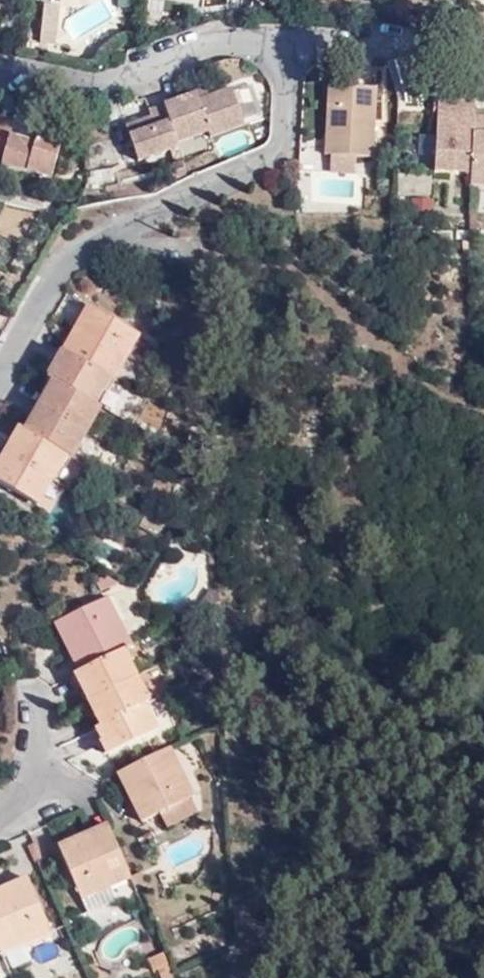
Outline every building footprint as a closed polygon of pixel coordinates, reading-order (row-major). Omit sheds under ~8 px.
[(57,43),(62,5),(47,3),(42,40),(57,43)] [(413,54),(394,60),(403,92),(423,86),(413,54)] [(332,153),(357,154),(370,154),(373,87),(323,85),(321,131),(332,131),(332,153)] [(201,100),(198,92),(162,104),(167,116),(178,143),(210,131),(213,138),(246,126),(233,88),(211,96),(201,100)] [(208,88),(198,92),(201,100),(211,96),(208,88)] [(437,170),(469,172),(469,169),(469,158),(471,105),(441,103),(437,170)] [(138,163),(180,148),(178,143),(167,116),(162,104),(148,109),(150,115),(124,124),(138,163)] [(475,118),(483,118),(483,107),(476,107),(475,118)] [(2,160),(0,168),(46,180),(57,133),(35,126),(34,134),(11,128),(14,114),(0,111),(0,160),(2,160)] [(483,172),(483,118),(475,118),(472,172),(483,172)] [(357,165),(357,154),(332,153),(332,131),(321,131),(319,164),(357,165)] [(472,184),(483,185),(483,172),(472,172),(472,184)] [(413,214),(435,213),(434,198),(412,199),(413,214)] [(63,352),(111,379),(138,332),(90,305),(63,352)] [(54,384),(95,407),(103,392),(111,379),(63,352),(47,380),(54,384)] [(109,396),(117,382),(111,379),(103,392),(109,396)] [(46,397),(54,384),(47,380),(40,393),(46,397)] [(39,409),(86,435),(101,410),(95,407),(54,384),(46,397),(39,409)] [(71,460),(86,435),(39,409),(32,420),(25,433),(63,455),(71,460)] [(25,433),(32,420),(25,415),(17,428),(25,433)] [(6,455),(48,480),(54,471),(63,455),(25,433),(17,428),(3,453),(6,455)] [(51,482),(48,480),(6,455),(0,465),(0,484),(37,505),(51,482)] [(62,476),(71,460),(63,455),(54,471),(62,476)] [(120,583),(109,576),(96,582),(101,592),(120,583)] [(100,603),(113,629),(120,624),(108,599),(100,603)] [(123,653),(132,647),(120,624),(113,629),(100,603),(57,624),(81,673),(123,653)] [(123,653),(130,666),(139,661),(132,647),(123,653)] [(89,702),(136,678),(130,666),(123,653),(81,673),(75,677),(89,702)] [(136,678),(89,702),(91,707),(126,690),(139,684),(136,678)] [(145,707),(149,705),(139,684),(126,690),(91,707),(102,728),(145,707)] [(102,728),(97,731),(99,736),(135,719),(138,717),(148,713),(145,707),(102,728)] [(157,731),(148,713),(138,717),(135,719),(99,736),(102,741),(110,755),(157,731)] [(190,773),(180,749),(134,770),(145,794),(138,797),(149,825),(167,816),(195,803),(182,777),(190,773)] [(145,794),(134,770),(128,774),(138,797),(145,794)] [(202,800),(190,773),(182,777),(195,803),(202,800)] [(200,816),(195,803),(167,816),(173,828),(200,816)] [(95,841),(116,832),(113,824),(92,833),(95,841)] [(116,889),(138,879),(116,832),(95,841),(92,833),(65,845),(87,894),(112,883),(116,889)] [(138,879),(143,893),(157,888),(151,873),(138,879)] [(122,904),(116,889),(112,883),(87,894),(95,914),(122,904)] [(3,957),(52,936),(30,884),(5,895),(8,903),(0,906),(0,949),(3,957)] [(5,895),(0,896),(0,906),(8,903),(5,895)] [(173,961),(162,965),(167,977),(181,977),(173,961)]
